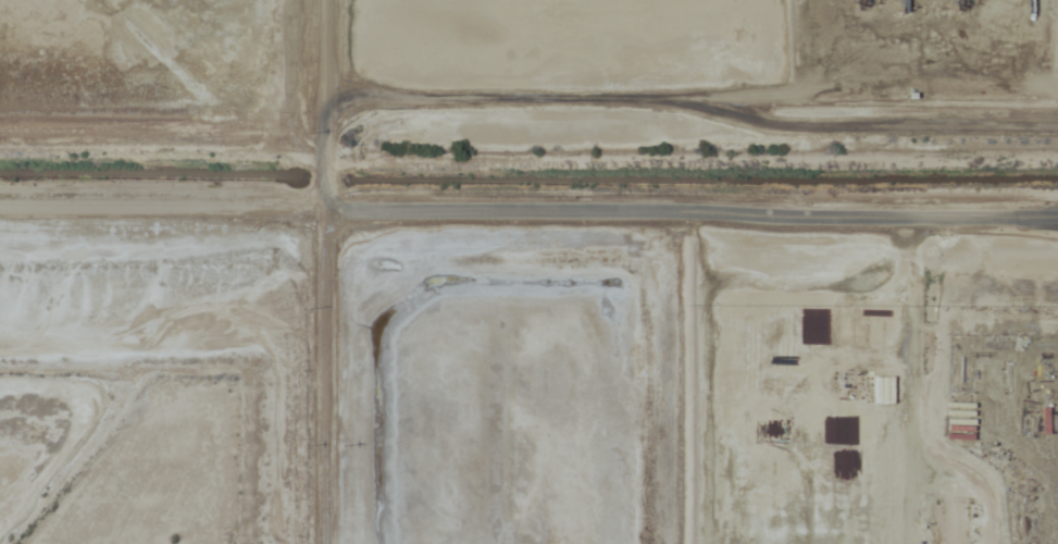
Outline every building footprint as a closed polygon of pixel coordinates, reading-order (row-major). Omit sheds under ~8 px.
[(843,494),(742,494),(742,529),(843,529),(843,494)] [(969,496),(931,496),(931,543),(968,543),(969,496)]
